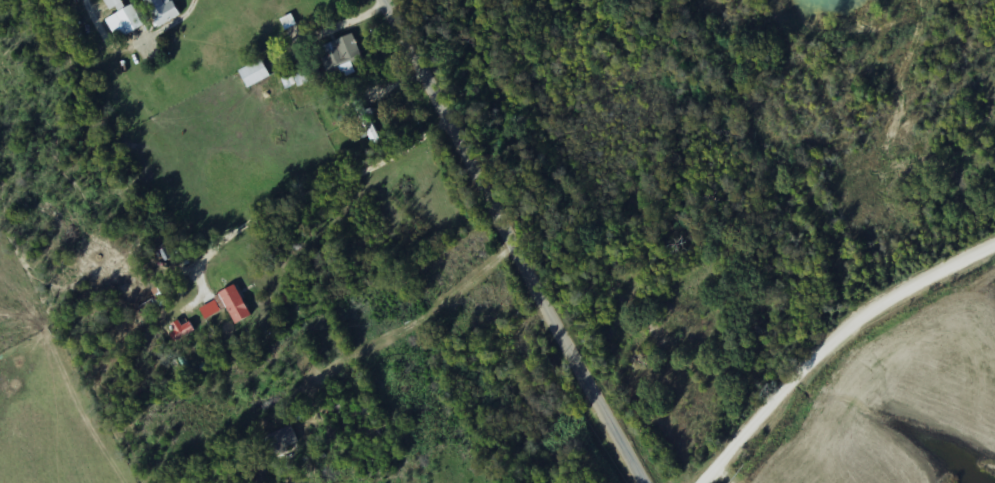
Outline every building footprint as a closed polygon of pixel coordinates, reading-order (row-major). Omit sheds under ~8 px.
[(133,3),(125,8),(121,0),(105,0),(114,15),(106,20),(118,41),(145,26),(133,3)] [(159,28),(181,15),(172,0),(143,0),(159,28)] [(362,57),(352,34),(329,44),(333,52),(323,57),(329,72),(362,57)] [(240,71),(248,88),(271,77),(262,59),(240,71)] [(292,72),(302,95),(323,85),(313,63),(292,72)] [(250,303),(229,279),(214,292),(227,307),(222,311),(230,320),(250,303)] [(273,457),(301,443),(292,425),(264,438),(273,457)]
